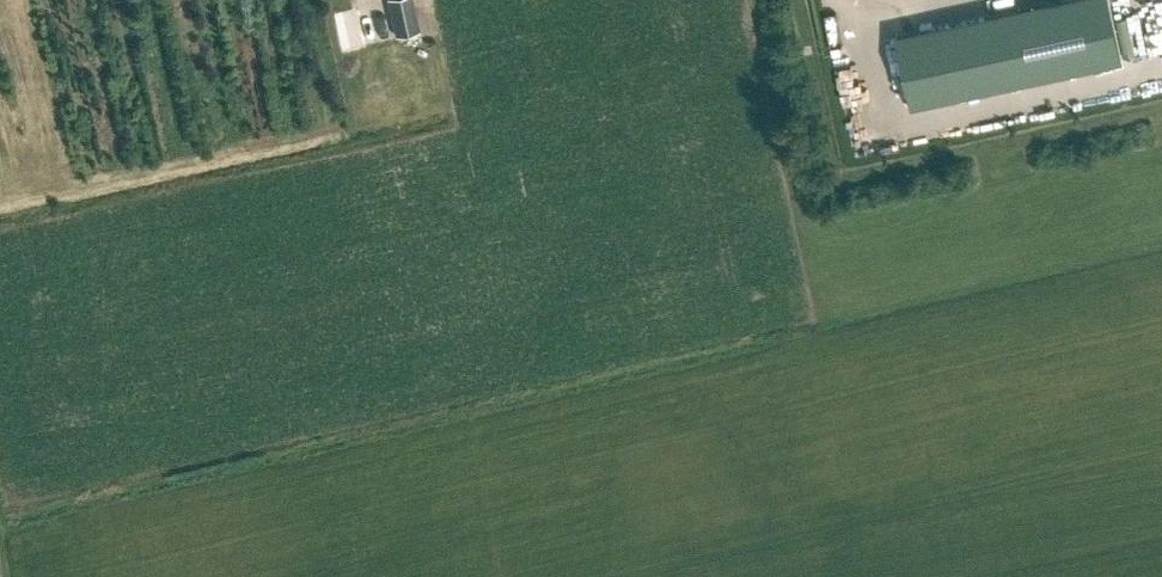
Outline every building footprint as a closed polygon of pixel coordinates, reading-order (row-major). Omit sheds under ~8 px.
[(395,36),(420,31),(414,0),(388,0),(395,36)] [(1110,0),(1051,0),(895,33),(912,104),(1123,58),(1110,0)]
